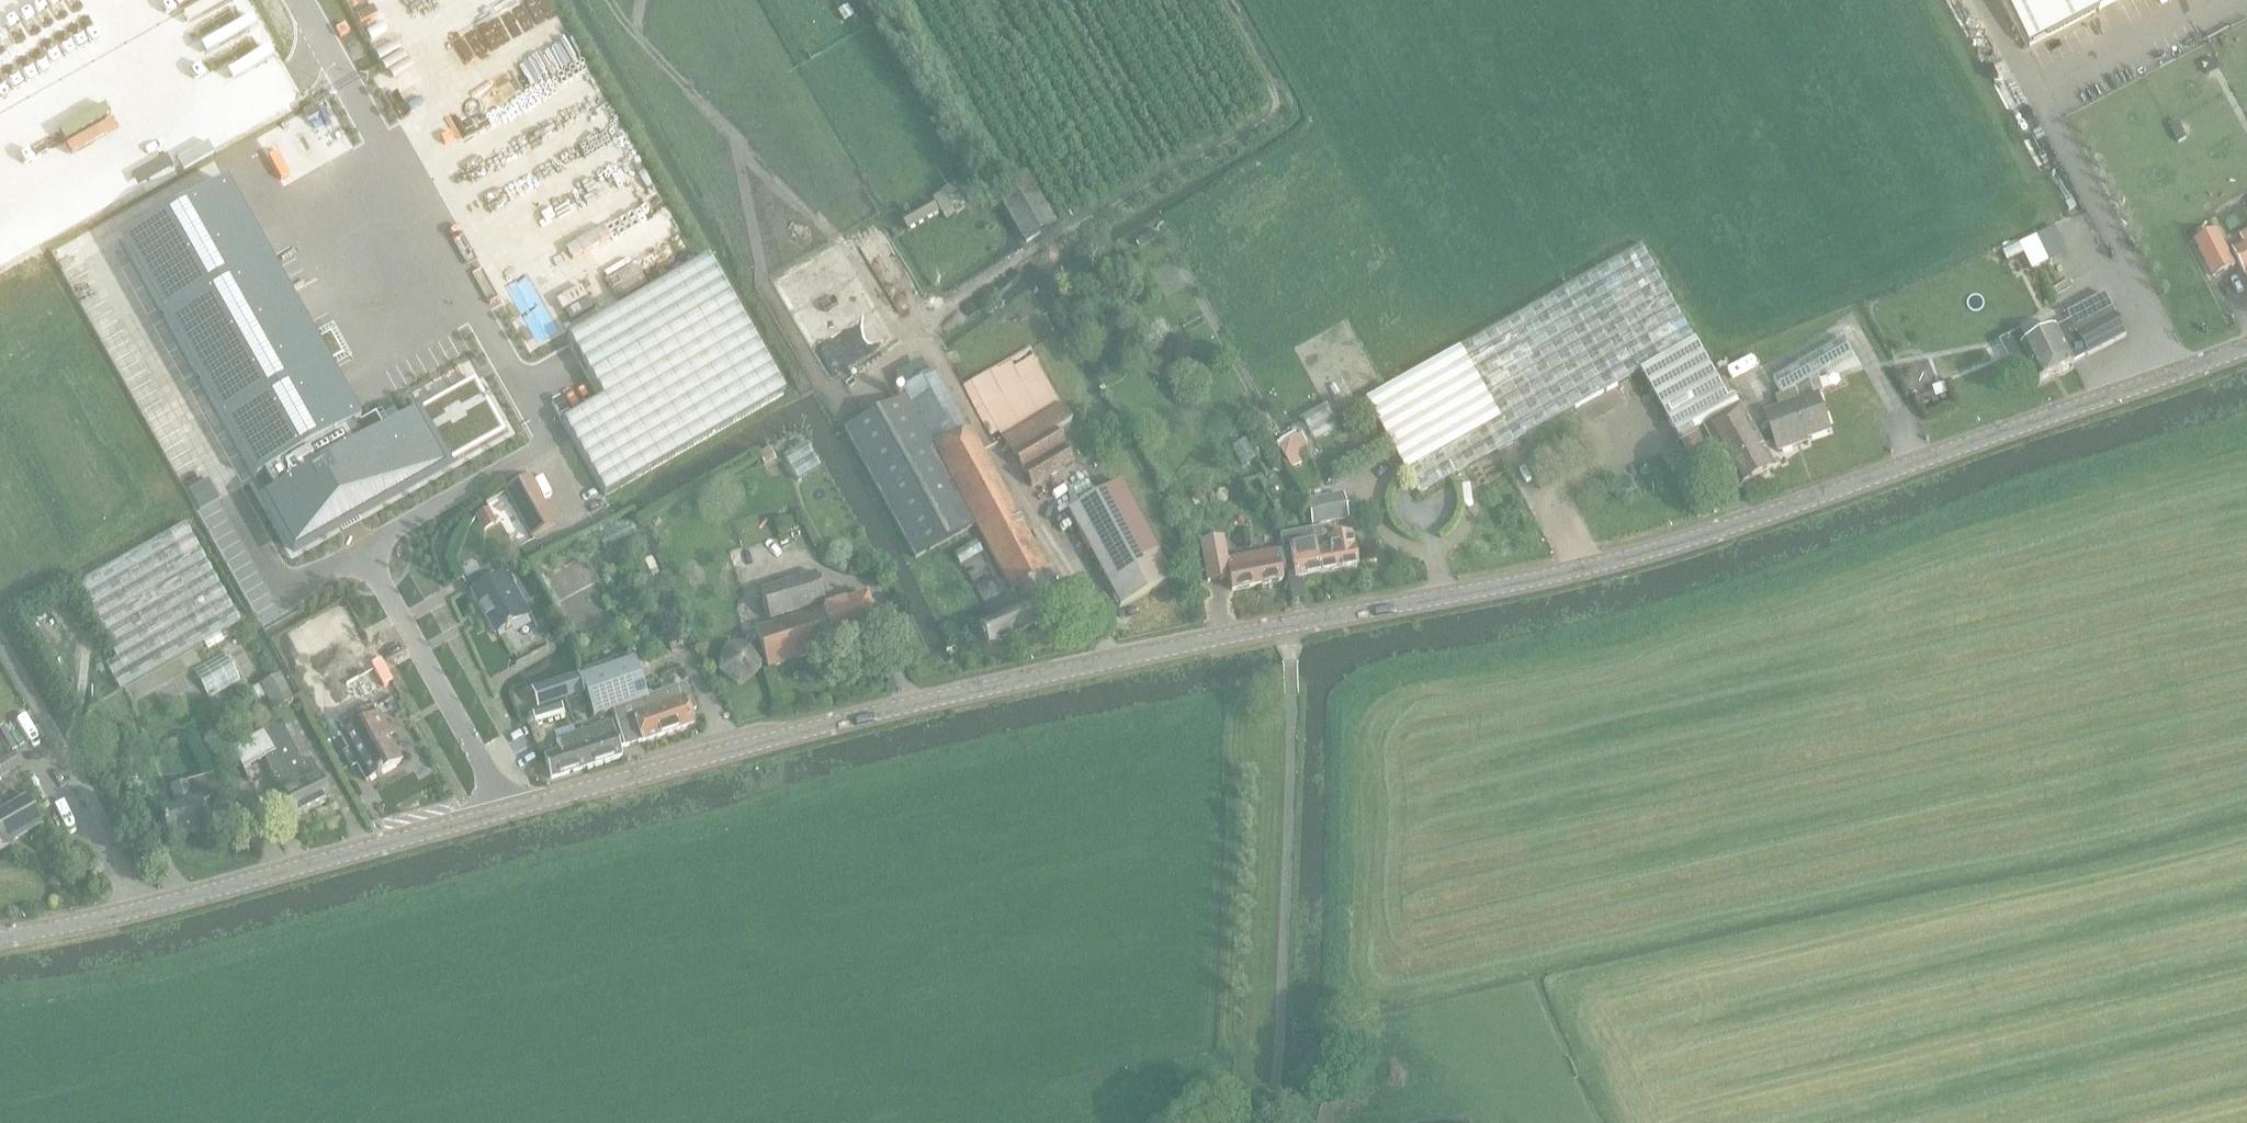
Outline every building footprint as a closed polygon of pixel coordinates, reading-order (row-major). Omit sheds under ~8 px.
[(2030,47),(2120,0),(2006,0),(2030,47)] [(1027,171),(994,191),(1015,229),(1025,245),(1059,224),(1027,171)] [(226,183),(121,241),(256,481),(262,478),(272,494),(264,499),(294,552),(339,527),(335,521),(354,510),(357,517),(505,434),(474,381),(385,431),(376,415),(361,423),(328,365),(343,357),(331,334),(315,343),(226,183)] [(957,215),(944,193),(934,198),(947,220),(957,215)] [(910,231),(940,214),(934,202),(903,220),(910,231)] [(1140,249),(1158,238),(1153,230),(1139,238),(1141,241),(1137,244),(1140,249)] [(2218,230),(2196,241),(2200,249),(2214,277),(2236,265),(2222,238),(2218,230)] [(2246,272),(2246,233),(2241,236),(2246,244),(2233,250),(2245,273),(2246,272)] [(1563,289),(1460,347),(1515,443),(1642,371),(1681,442),(1705,429),(1741,490),(1776,468),(1740,408),(1735,397),(1729,401),(1643,244),(1563,289)] [(2020,245),(2004,253),(2009,262),(2025,254),(2020,245)] [(602,398),(562,421),(605,496),(772,401),(784,394),(772,373),(721,282),(707,258),(568,337),(602,398)] [(2040,379),(2059,369),(2063,370),(2068,367),(2069,364),(2090,354),(2091,355),(2127,338),(2117,317),(2106,296),(2070,313),(2074,321),(2039,337),(2027,343),(2021,332),(2002,342),(2016,371),(2032,362),(2040,379)] [(1845,339),(1775,381),(1784,395),(1777,398),(1780,408),(1766,413),(1779,453),(1809,443),(1808,440),(1831,433),(1819,397),(1825,395),(1819,376),(1854,355),(1845,339)] [(1443,357),(1368,400),(1421,495),(1499,452),(1515,443),(1460,347),(1443,357)] [(1945,384),(1933,388),(1936,397),(1948,393),(1945,384)] [(905,395),(843,428),(914,557),(975,525),(1020,607),(978,626),(987,645),(1030,625),(1075,605),(1066,583),(1057,587),(971,427),(966,429),(934,447),(905,395)] [(1054,429),(1071,420),(1062,404),(1003,437),(1031,486),(1073,463),(1054,429)] [(795,478),(819,465),(806,441),(782,454),(795,478)] [(768,447),(758,453),(766,465),(776,460),(768,447)] [(1279,459),(1269,464),(1272,470),(1280,473),(1285,471),(1279,459)] [(1646,465),(1641,468),(1641,473),(1646,476),(1651,473),(1651,468),(1646,465)] [(530,478),(505,492),(531,539),(556,525),(530,478)] [(1118,609),(1171,581),(1121,483),(1067,510),(1118,609)] [(1311,527),(1347,520),(1343,496),(1307,503),(1311,527)] [(637,535),(631,522),(597,538),(603,551),(637,535)] [(147,546),(76,586),(118,659),(107,665),(121,691),(241,623),(185,525),(147,546)] [(1349,536),(1331,540),(1329,526),(1311,529),(1319,574),(1355,567),(1349,536)] [(1294,579),(1319,574),(1311,529),(1279,535),(1282,549),(1286,571),(1287,574),(1293,573),(1294,579)] [(1279,572),(1286,571),(1282,549),(1228,559),(1224,538),(1202,542),(1209,581),(1231,577),(1233,590),(1281,582),(1279,572)] [(534,542),(521,549),(527,561),(541,554),(534,542)] [(977,542),(954,556),(960,567),(983,554),(977,542)] [(494,635),(528,615),(510,584),(513,582),(501,564),(493,569),(492,567),(467,581),(473,591),(470,593),(494,635)] [(769,620),(772,619),(826,601),(816,572),(759,591),(769,620)] [(767,668),(772,666),(876,632),(864,594),(755,631),(767,668)] [(337,644),(358,633),(343,605),(300,628),(309,646),(331,634),(337,644)] [(752,644),(728,645),(724,648),(717,667),(718,672),(738,686),(742,686),(759,672),(761,669),(756,650),(752,644)] [(225,653),(192,671),(200,685),(207,697),(239,679),(233,667),(225,653)] [(682,685),(681,685),(646,698),(633,659),(578,677),(581,686),(584,694),(592,717),(613,711),(625,746),(641,740),(641,742),(693,724),(689,712),(695,710),(687,688),(686,687),(686,686),(684,685),(682,685)] [(260,686),(250,692),(257,705),(267,699),(274,711),(294,700),(281,675),(260,686)] [(578,675),(532,690),(538,709),(584,694),(581,686),(578,677),(578,675)] [(377,717),(369,704),(337,721),(344,734),(340,736),(348,750),(341,753),(349,767),(355,763),(367,783),(401,762),(388,739),(391,737),(385,728),(386,727),(379,715),(377,717)] [(562,706),(533,715),(535,725),(565,716),(562,706)] [(281,722),(264,731),(294,792),(299,789),(310,809),(331,799),(317,775),(320,773),(316,765),(313,767),(310,759),(302,764),(281,722)] [(611,723),(575,734),(586,766),(621,755),(611,723)] [(296,816),(310,809),(299,789),(294,792),(264,731),(233,747),(244,769),(265,757),(289,803),(287,804),(292,816),(295,814),(296,816)] [(549,778),(586,766),(575,734),(556,740),(559,751),(543,757),(549,778)] [(19,765),(12,753),(0,759),(0,776),(19,765)] [(200,802),(217,797),(211,776),(170,789),(176,807),(158,811),(167,843),(189,837),(188,834),(208,828),(200,802)] [(39,825),(23,799),(0,813),(0,852),(11,845),(9,843),(39,825)]
